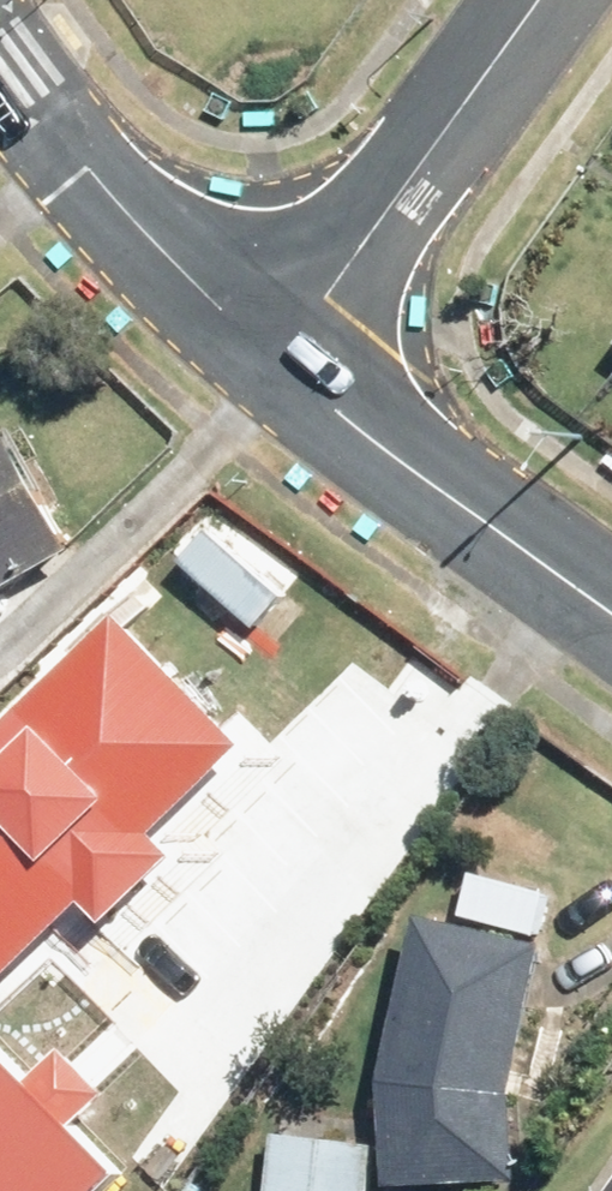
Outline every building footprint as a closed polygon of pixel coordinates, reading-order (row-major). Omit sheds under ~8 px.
[(71,539),(5,423),(0,426),(0,578),(71,539)] [(0,753),(0,976),(9,985),(92,902),(117,927),(190,854),(168,832),(257,744),(134,620),(0,753)] [(417,1153),(415,1172),(529,1183),(554,926),(440,915),(417,1153)] [(134,1159),(0,1033),(0,1190),(104,1190),(134,1159)] [(271,1190),(408,1190),(417,1153),(285,1129),(271,1190)]
